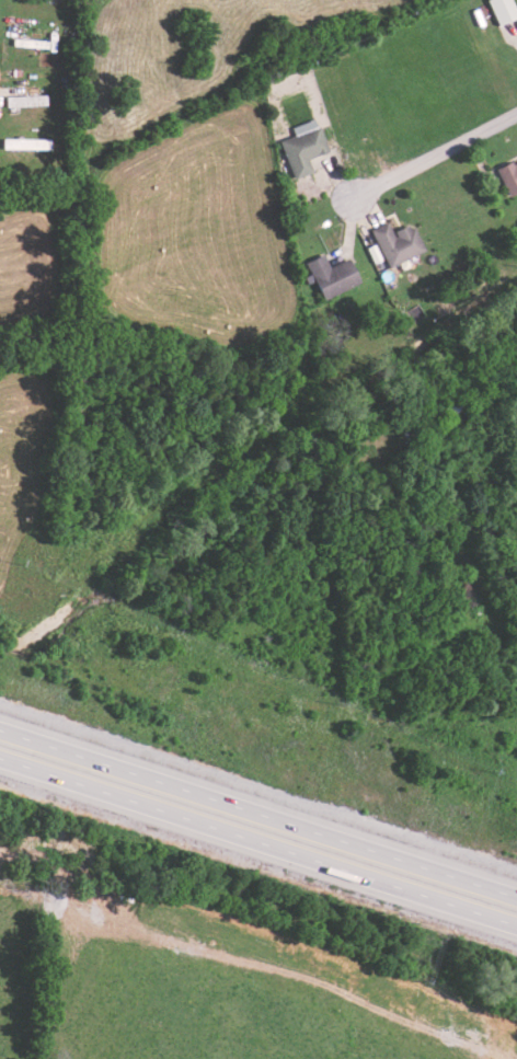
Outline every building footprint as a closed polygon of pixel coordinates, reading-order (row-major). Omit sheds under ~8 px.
[(501,25),(516,18),(516,7),(514,0),(490,0),(501,25)] [(516,190),(516,161),(500,168),(510,193),(516,190)] [(390,268),(427,250),(414,223),(395,233),(389,220),(371,229),(390,268)] [(307,263),(325,299),(362,280),(350,257),(331,267),(325,253),(307,263)]
